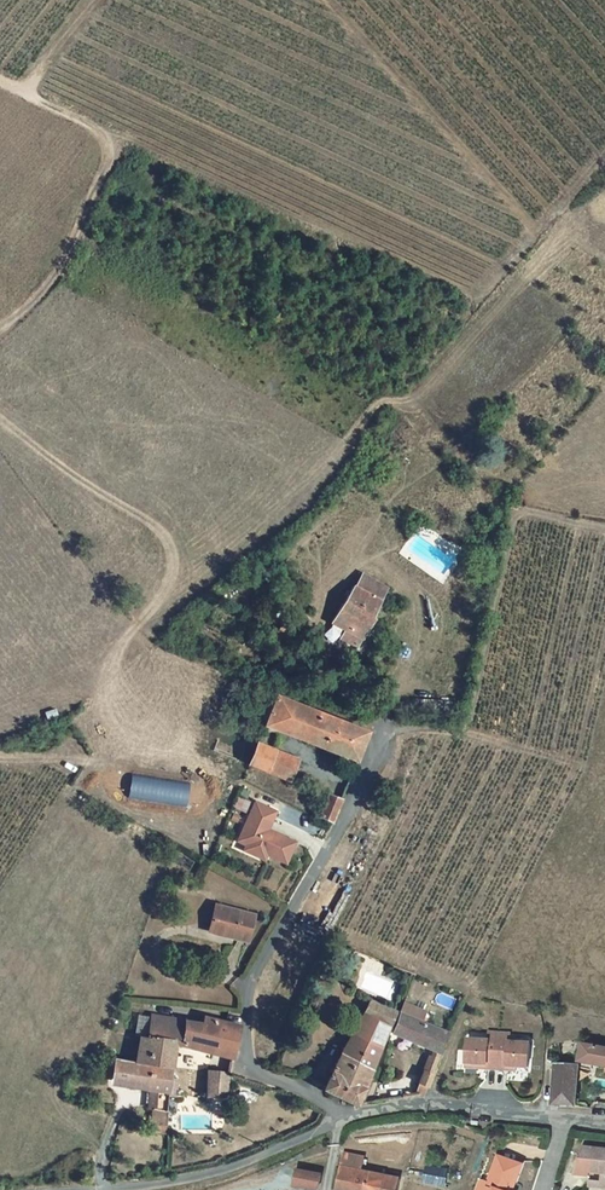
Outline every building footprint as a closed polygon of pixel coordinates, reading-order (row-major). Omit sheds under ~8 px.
[(353,585),(332,622),(344,629),(338,638),(354,647),(373,615),(371,614),(386,587),(363,573),(356,586),(353,585)] [(294,623),(286,643),(294,646),(302,626),(294,623)] [(278,693),(266,723),(359,763),(370,737),(371,735),(370,732),(278,693)] [(260,742),(251,764),(269,771),(278,749),(260,742)] [(301,759),(278,749),(269,771),(292,780),(301,759)] [(320,814),(331,819),(340,799),(329,794),(320,814)] [(276,812),(256,802),(243,831),(250,835),(243,850),(264,859),(267,854),(286,863),(295,842),(268,830),(276,812)] [(250,835),(243,831),(236,846),(243,850),(250,835)] [(247,942),(255,916),(216,904),(209,925),(228,931),(226,935),(247,942)] [(357,1102),(398,1012),(371,999),(323,1089),(357,1102)] [(406,1003),(392,1034),(431,1050),(417,1082),(416,1095),(425,1092),(428,1086),(450,1033),(422,1023),(426,1013),(406,1003)] [(136,1063),(171,1068),(175,1045),(236,1056),(240,1024),(205,1017),(204,1024),(153,1015),(149,1038),(140,1037),(136,1063)] [(467,1037),(464,1061),(484,1063),(484,1066),(505,1069),(505,1065),(514,1066),(526,1067),(528,1043),(508,1041),(509,1033),(488,1030),(487,1039),(467,1037)] [(581,1069),(604,1072),(604,1051),(587,1049),(581,1069)] [(114,1059),(111,1082),(132,1085),(132,1087),(157,1091),(152,1123),(157,1123),(155,1133),(166,1135),(172,1093),(174,1078),(176,1068),(171,1068),(136,1063),(114,1059)] [(575,1109),(579,1070),(556,1068),(552,1107),(575,1109)] [(207,1081),(224,1081),(224,1075),(222,1075),(222,1072),(208,1072),(207,1081)] [(182,1079),(174,1078),(172,1093),(180,1094),(182,1079)] [(224,1085),(224,1081),(207,1081),(207,1095),(232,1096),(232,1085),(224,1085)] [(604,1172),(604,1181),(604,1148),(585,1147),(577,1175),(593,1176),(593,1172),(604,1172)] [(401,1180),(363,1172),(365,1158),(347,1154),(339,1189),(398,1189),(401,1180)] [(518,1162),(497,1156),(489,1182),(482,1180),(479,1189),(509,1189),(518,1162)] [(324,1174),(300,1168),(297,1184),(320,1189),(324,1174)] [(429,1169),(427,1180),(445,1183),(446,1172),(429,1169)]
